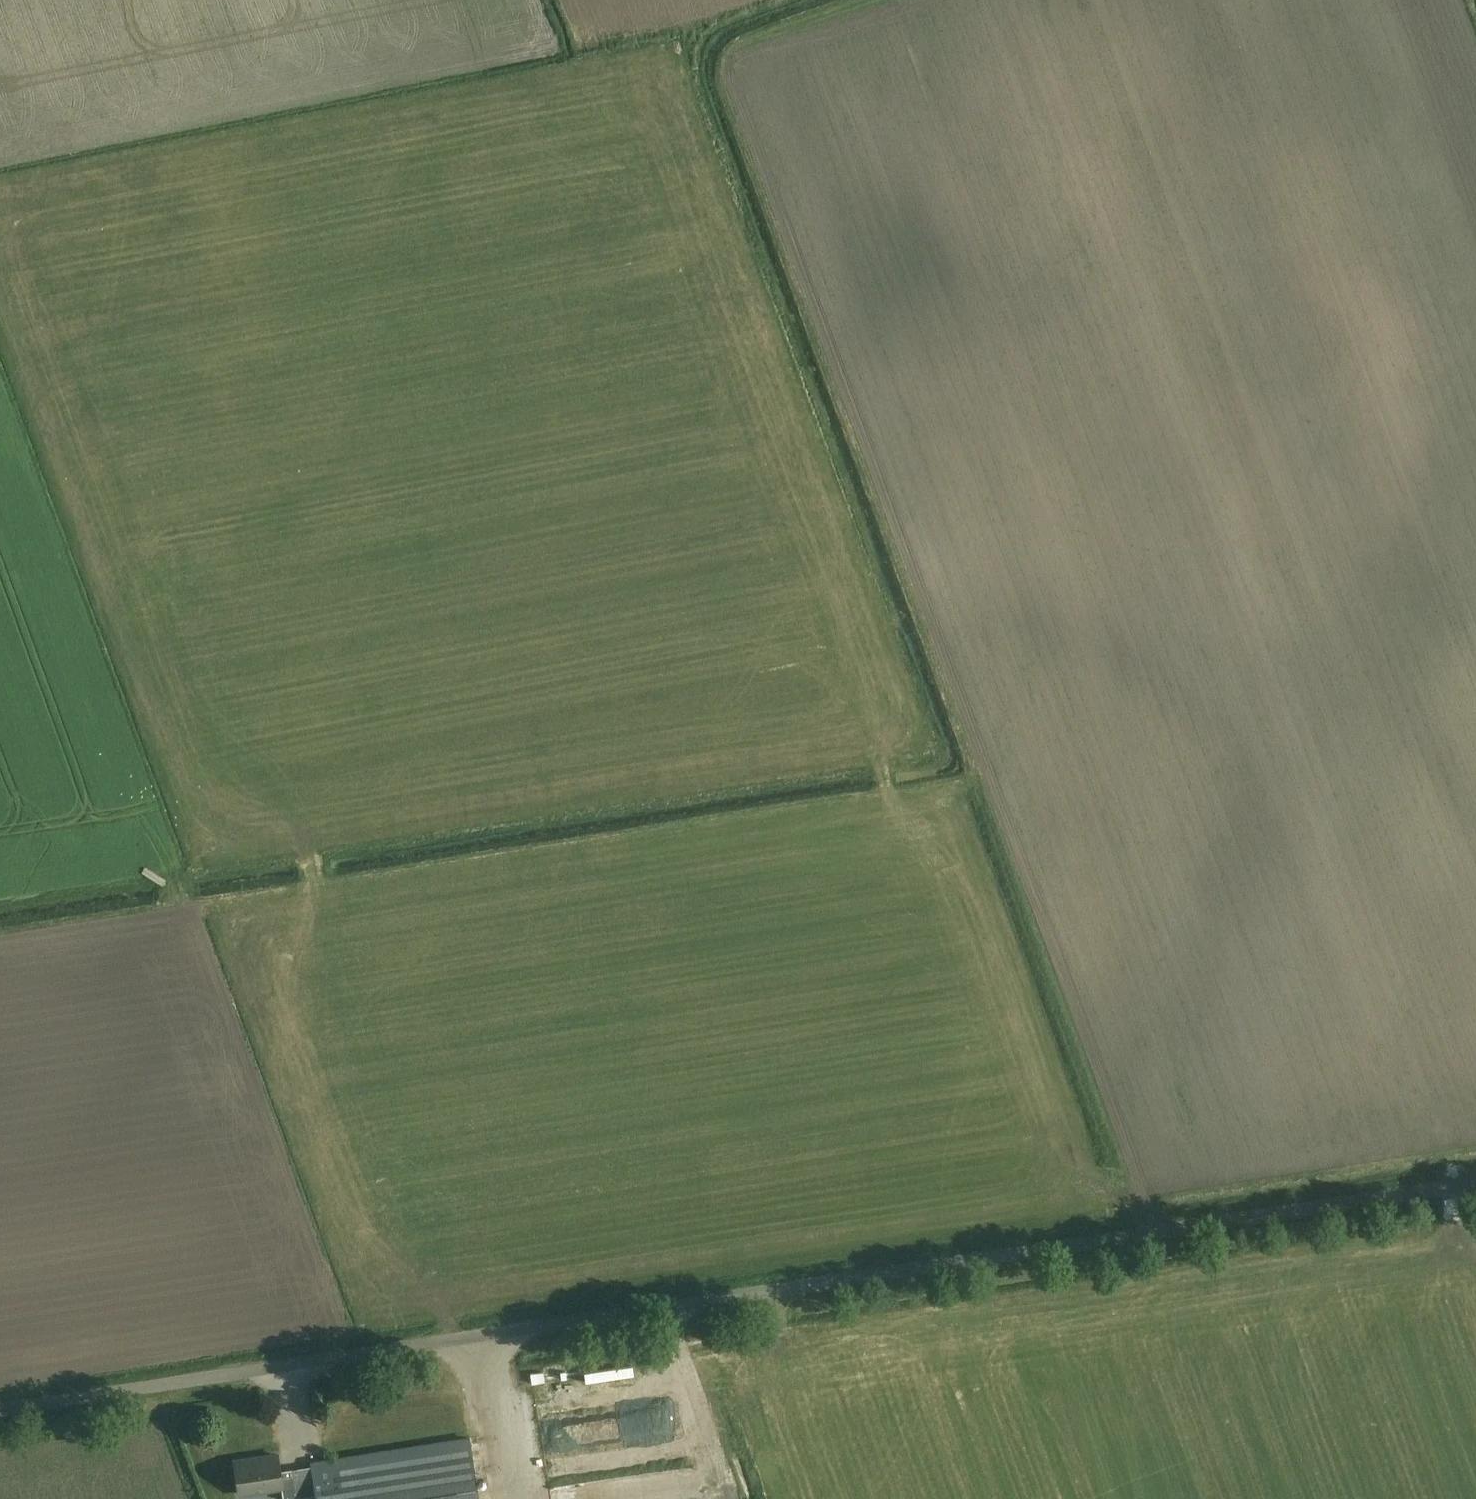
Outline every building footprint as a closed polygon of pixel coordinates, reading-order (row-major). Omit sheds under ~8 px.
[(470,1438),(311,1463),(313,1472),(281,1477),(278,1454),(234,1461),(239,1494),(282,1488),(283,1498),(292,1498),(316,1495),(317,1498),(479,1498),(470,1438)] [(628,1489),(562,1491),(562,1498),(628,1498),(628,1489)]
